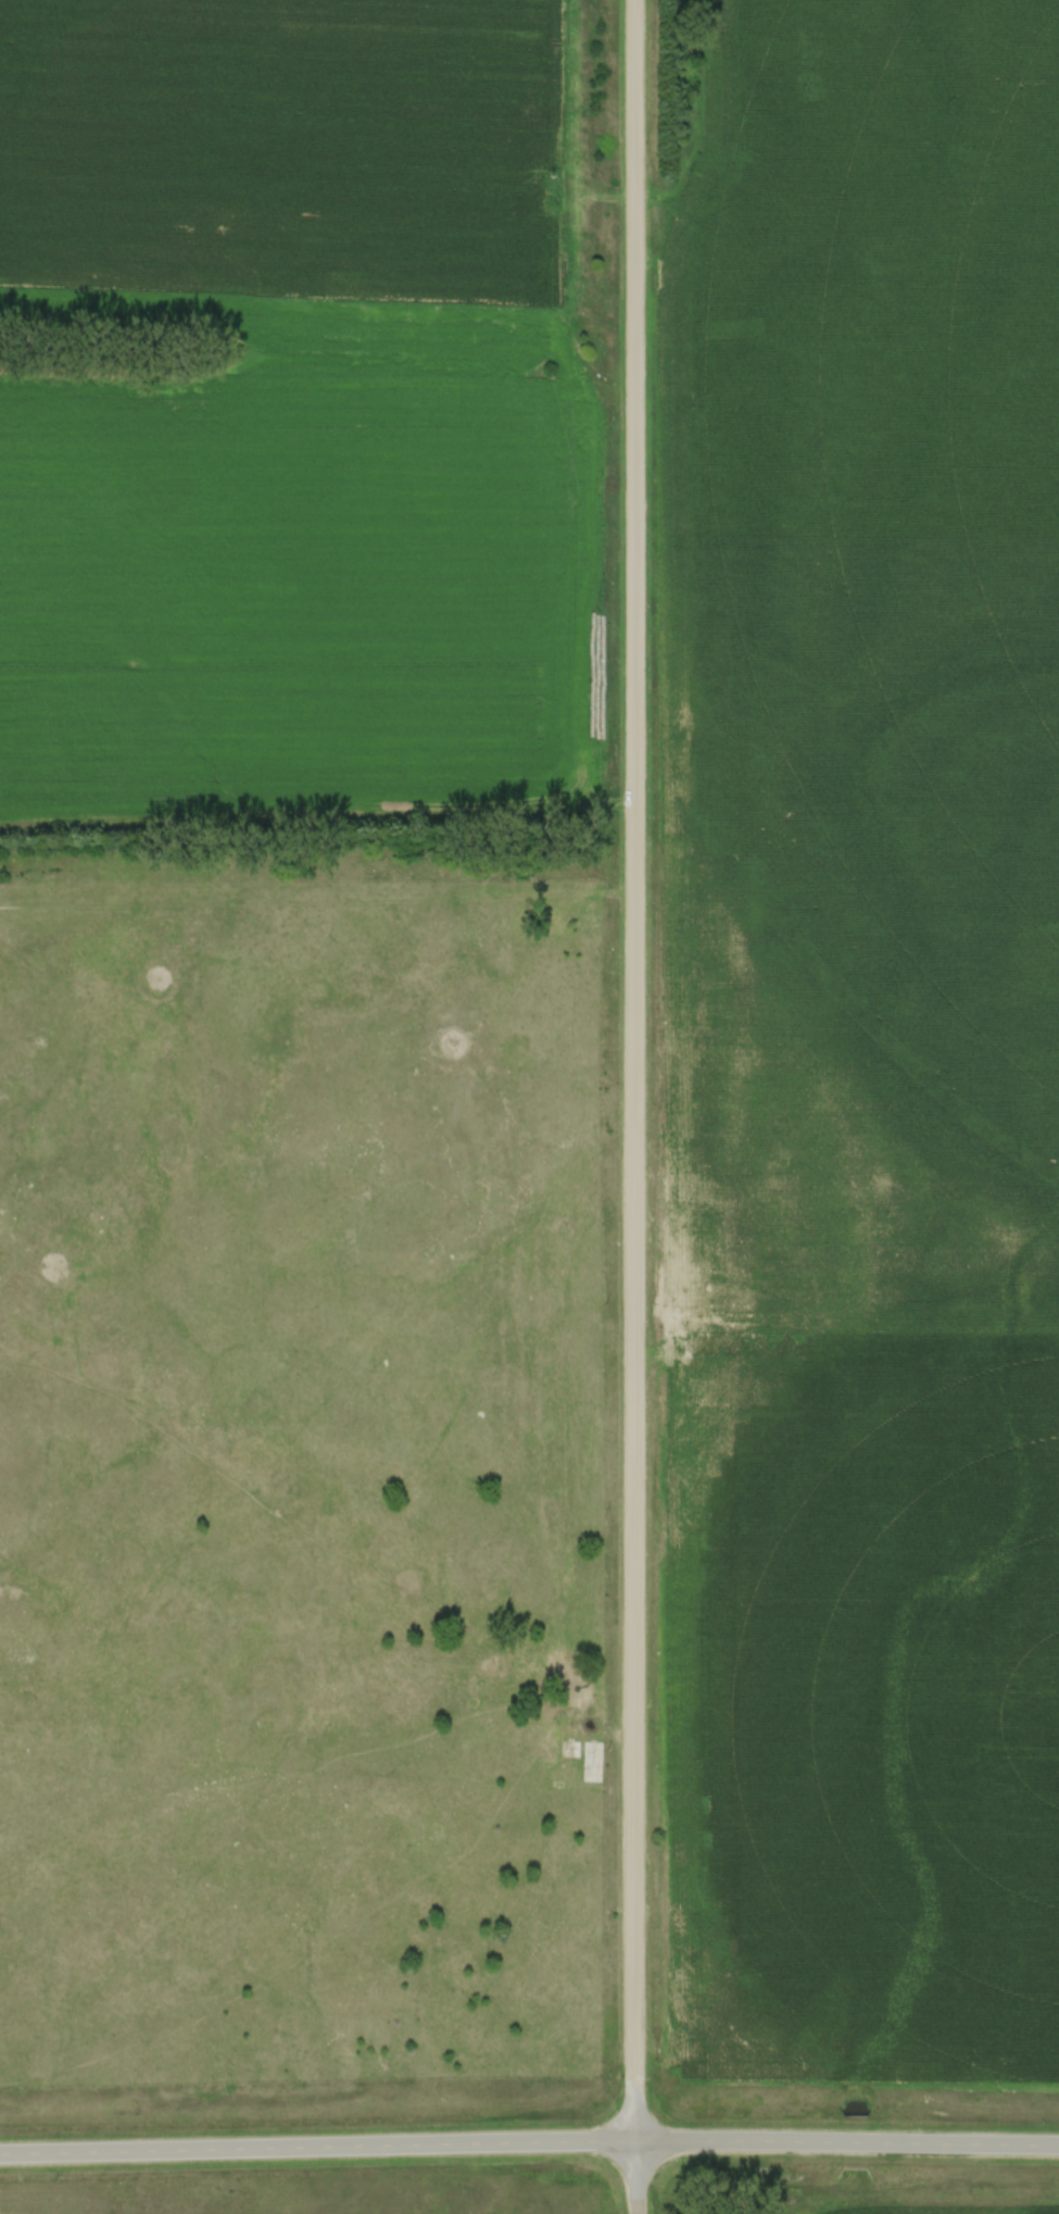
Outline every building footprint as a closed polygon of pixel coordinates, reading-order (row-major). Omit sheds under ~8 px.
[(562,1756),(580,1756),(580,1740),(562,1740),(562,1756)] [(584,1781),(604,1781),(604,1741),(584,1741),(584,1781)]
